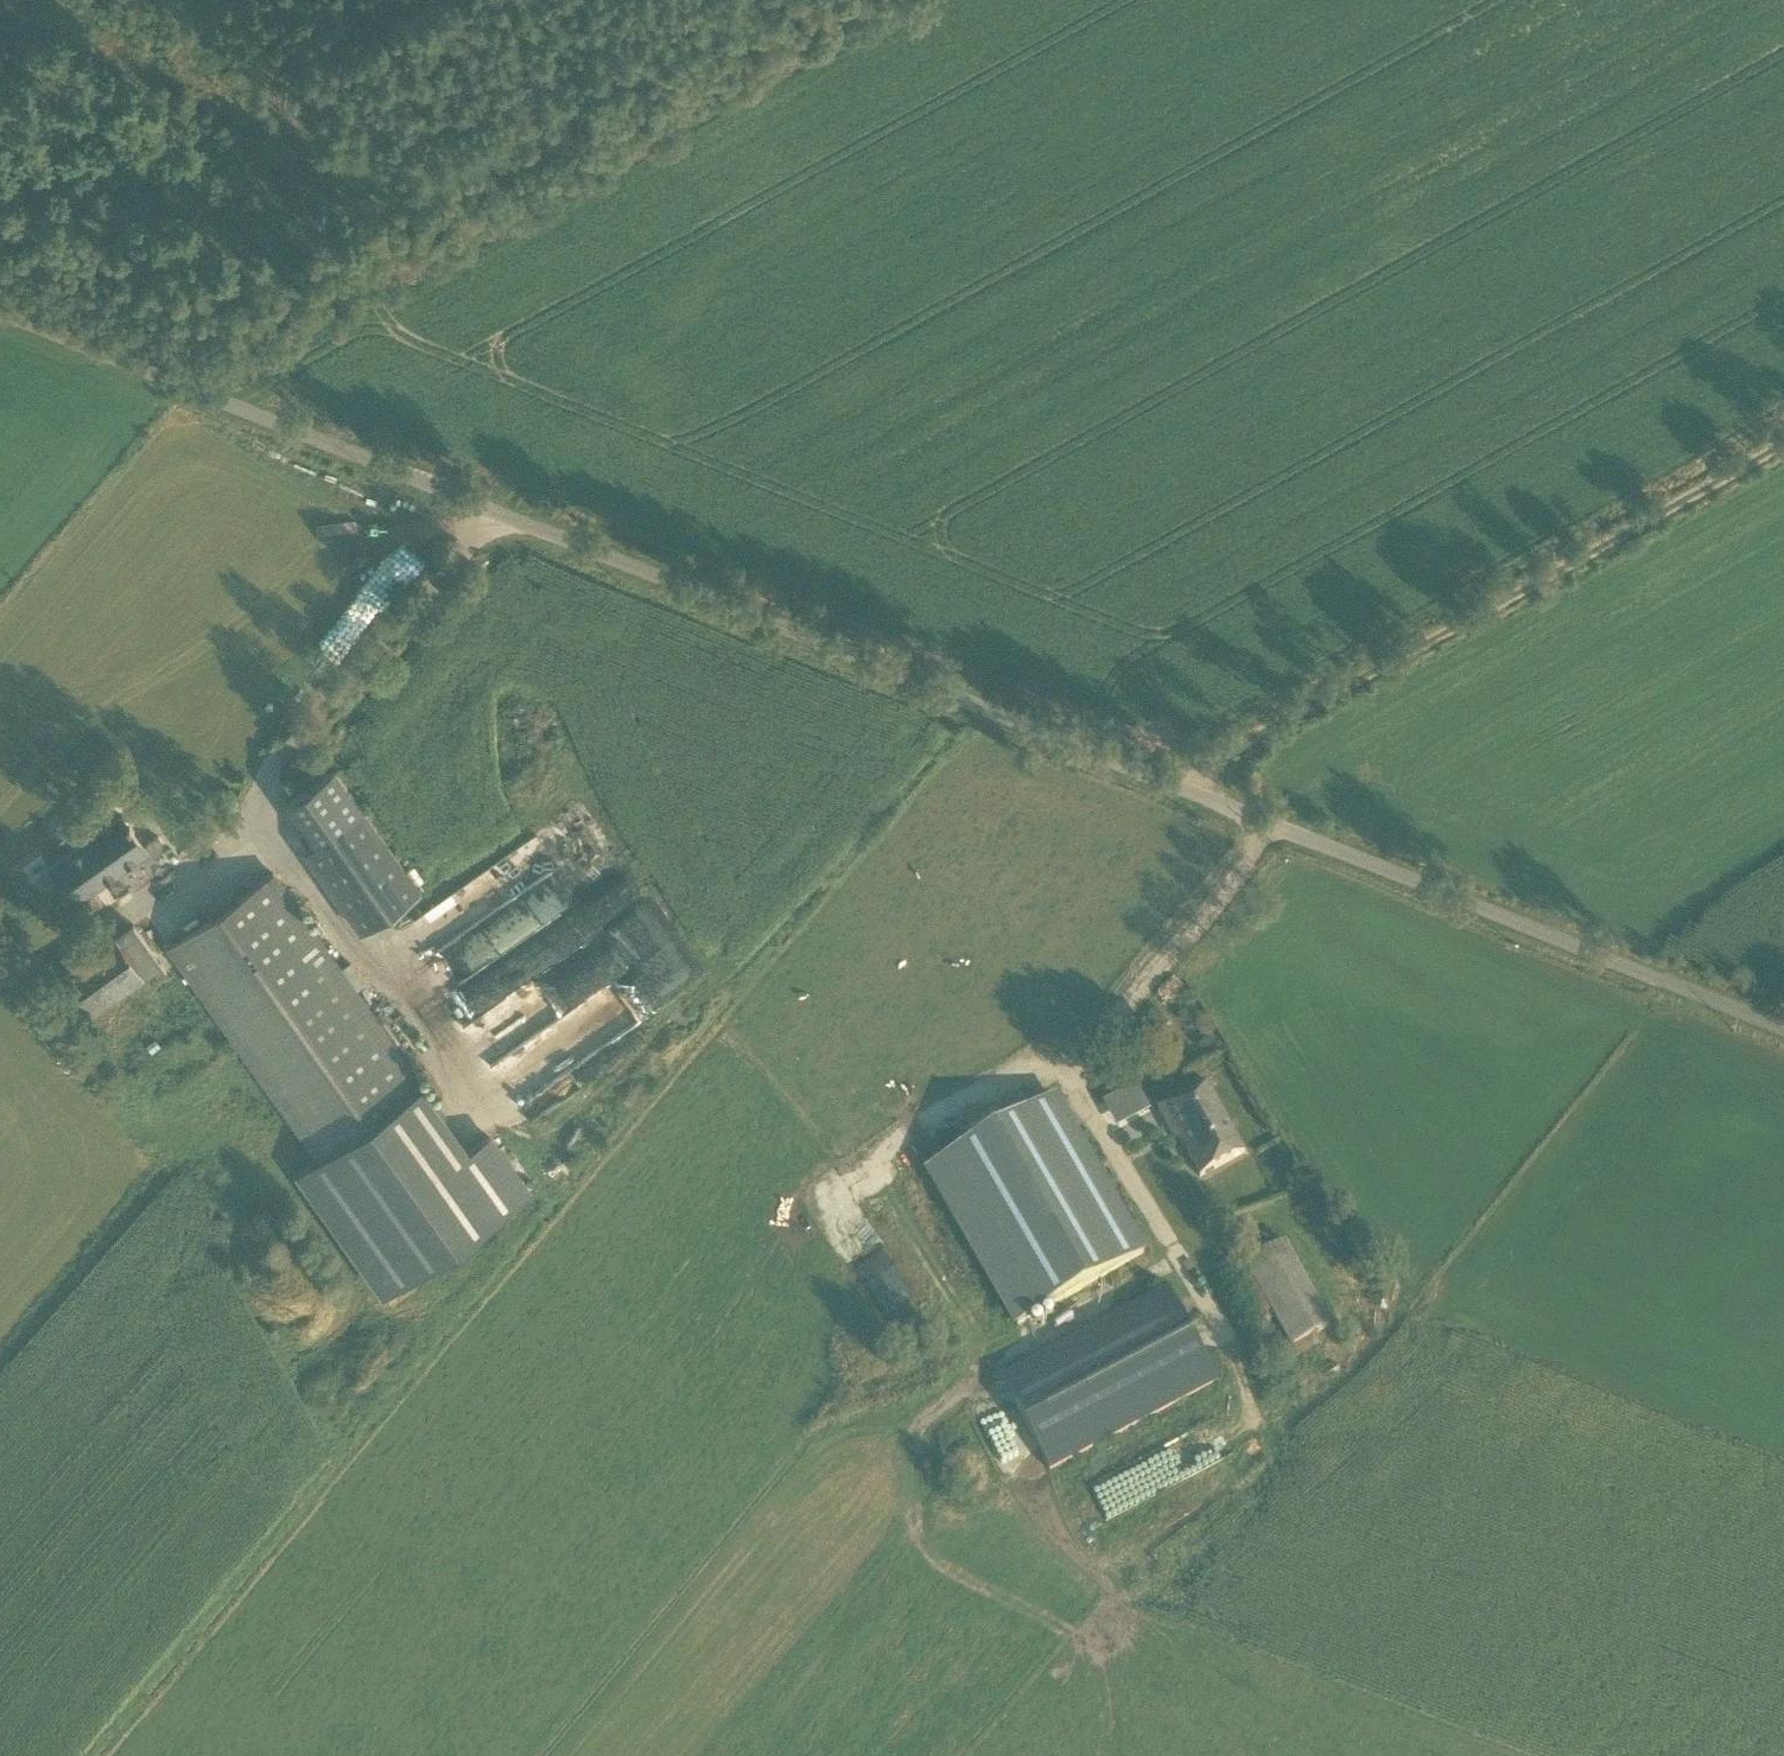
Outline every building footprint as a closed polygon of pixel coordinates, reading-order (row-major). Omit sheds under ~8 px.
[(359,937),(420,894),(334,772),(284,807),(310,844),(299,852),(359,937)] [(503,985),(602,927),(560,856),(627,817),(615,795),(445,894),(468,931),(423,957),(441,988),(488,961),(503,985)] [(122,812),(44,868),(73,908),(151,853),(122,812)] [(294,1179),(378,1299),(531,1193),(491,1135),(467,1151),(274,872),(162,949),(313,1166),(294,1179)] [(53,978),(86,1023),(163,968),(130,923),(53,978)] [(1099,1096),(1113,1126),(1149,1109),(1136,1079),(1099,1096)] [(1177,1143),(1196,1180),(1241,1156),(1204,1084),(1153,1111),(1171,1146),(1177,1143)] [(1142,1253),(1057,1100),(924,1175),(1009,1327),(1142,1253)] [(1331,1340),(1285,1250),(1282,1243),(1229,1270),(1232,1277),(1278,1367),(1331,1340)] [(997,1380),(1050,1475),(1219,1382),(1166,1287),(997,1380)] [(1103,1518),(1140,1504),(1128,1471),(1091,1485),(1103,1518)]
